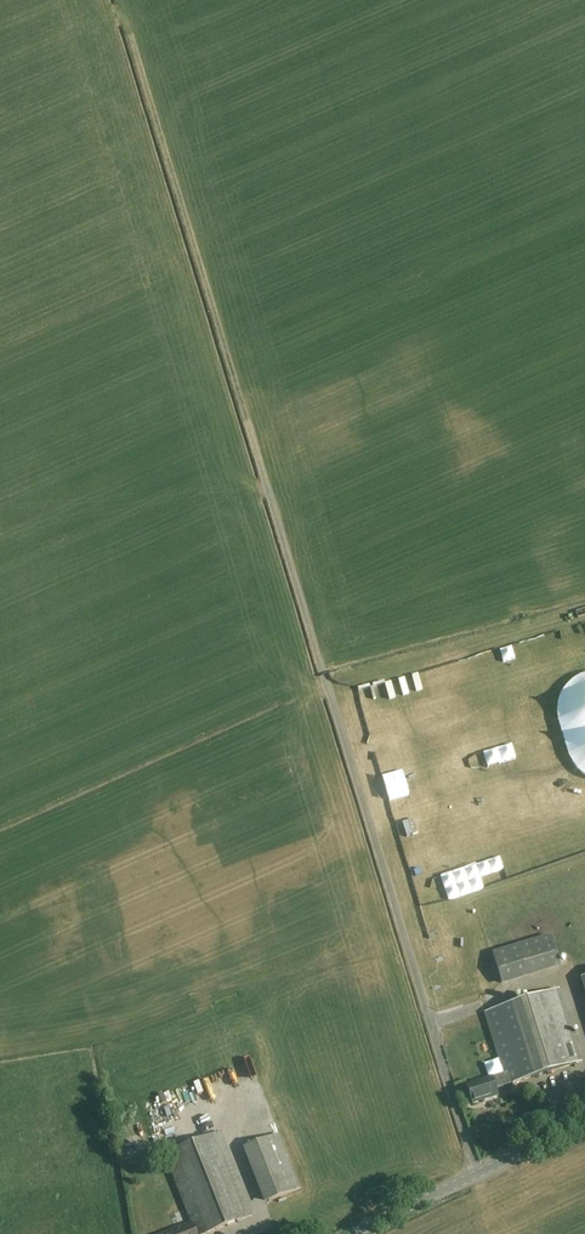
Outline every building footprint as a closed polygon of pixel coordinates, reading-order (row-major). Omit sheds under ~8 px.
[(493,953),(503,985),(561,967),(552,935),(493,953)] [(558,990),(540,996),(485,1013),(504,1075),(468,1086),(473,1104),(499,1096),(496,1089),(562,1068),(582,1063),(574,1036),(572,1037),(558,990)] [(206,1091),(212,1090),(209,1080),(203,1082),(206,1091)] [(163,1118),(182,1112),(180,1105),(161,1112),(163,1118)] [(221,1133),(165,1155),(192,1225),(179,1230),(179,1229),(166,1233),(206,1233),(253,1215),(221,1133)] [(280,1134),(243,1149),(265,1204),(301,1190),(280,1134)]
